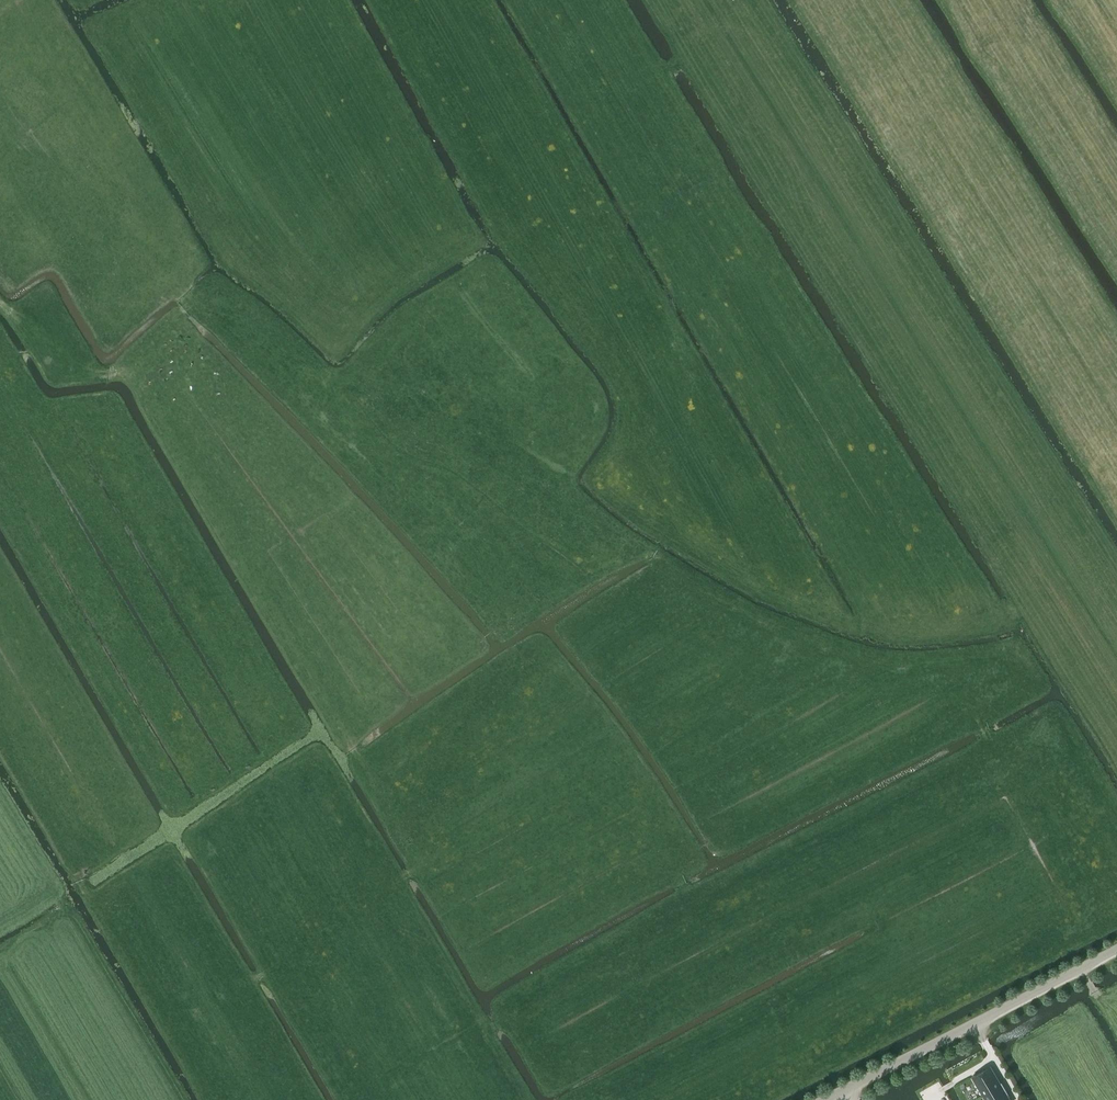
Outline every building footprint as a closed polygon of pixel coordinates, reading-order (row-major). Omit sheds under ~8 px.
[(971,1076),(982,1095),(992,1089),(995,1093),(1003,1088),(989,1065),(971,1076)] [(1003,1088),(995,1093),(992,1089),(982,1095),(985,1099),(1010,1099),(1003,1088)]
